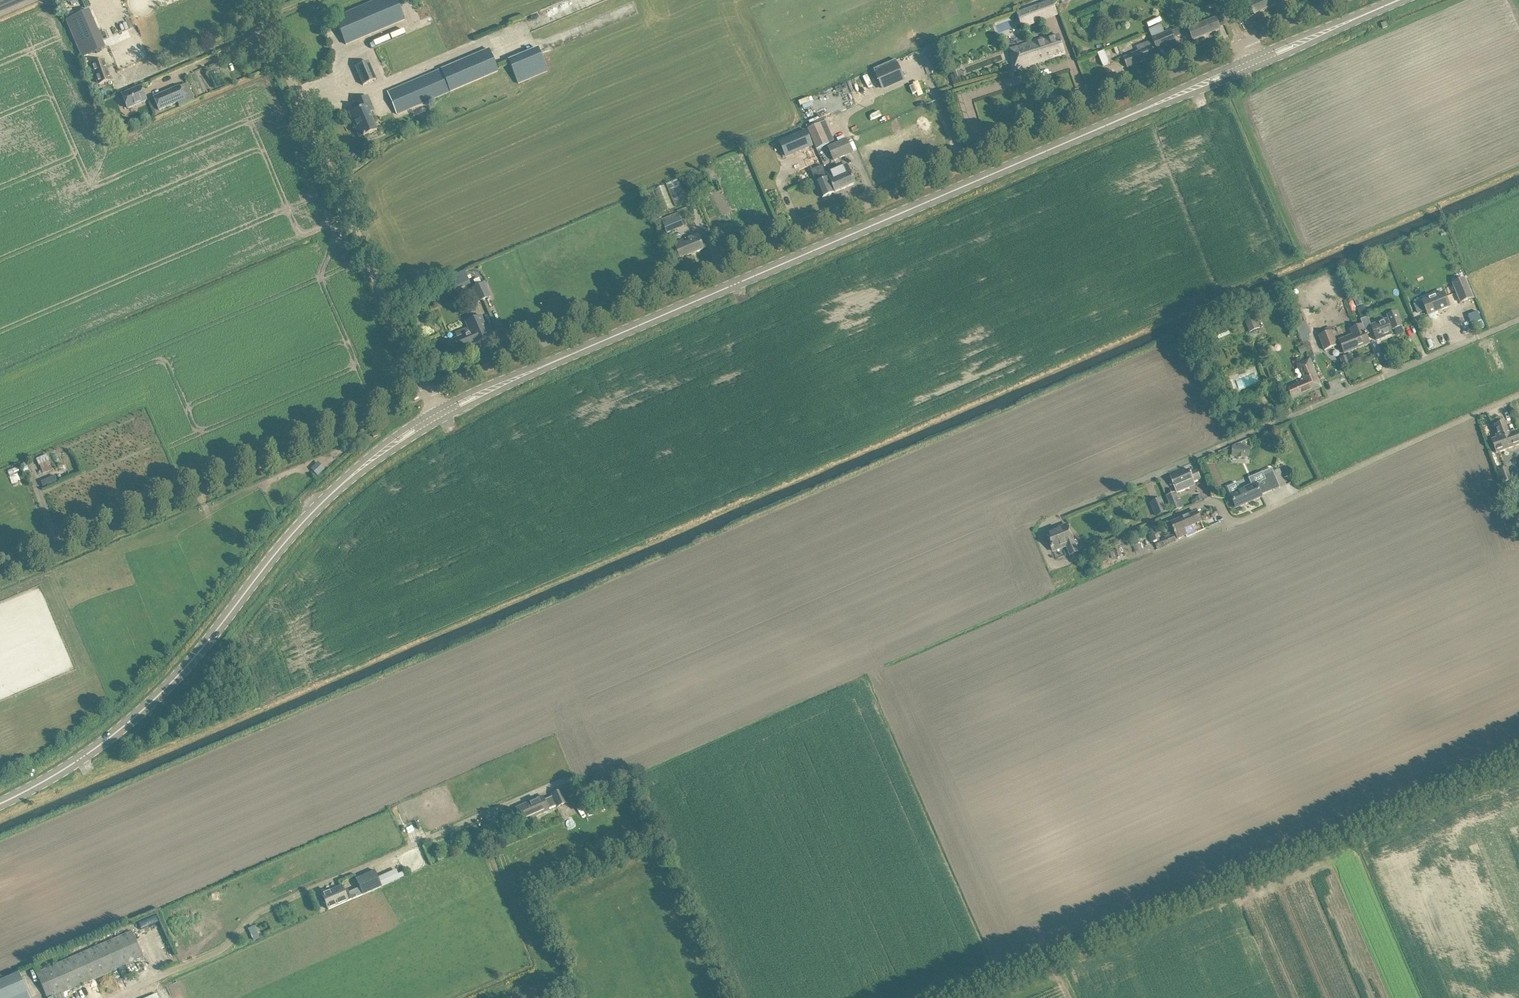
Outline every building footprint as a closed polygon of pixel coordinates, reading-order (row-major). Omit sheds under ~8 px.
[(396,0),(378,0),(335,19),(346,44),(405,19),(396,0)] [(1274,6),(1272,0),(1259,0),(1250,4),(1248,0),(1237,0),(1239,6),(1238,6),(1244,18),(1250,15),(1248,13),(1253,11),(1254,15),(1274,6)] [(1047,4),(1019,15),(1024,28),(1052,17),(1047,4)] [(88,11),(66,21),(82,58),(105,48),(88,11)] [(1193,41),(1220,30),(1216,20),(1189,31),(1193,41)] [(1152,38),(1157,49),(1175,42),(1171,31),(1152,38)] [(1052,56),(1064,52),(1059,36),(1047,40),(1046,37),(1007,50),(1014,71),(1053,58),(1052,56)] [(1156,56),(1152,46),(1151,43),(1146,45),(1147,48),(1123,58),(1127,68),(1156,56)] [(489,48),(387,91),(397,116),(499,72),(489,48)] [(538,48),(508,61),(518,84),(548,71),(538,48)] [(1098,54),(1103,66),(1110,63),(1105,51),(1098,54)] [(111,80),(104,60),(91,65),(98,85),(111,80)] [(368,61),(355,67),(363,85),(376,80),(368,61)] [(217,62),(209,66),(211,71),(220,68),(217,62)] [(904,78),(899,66),(876,75),(882,88),(904,78)] [(954,77),(951,78),(954,86),(957,85),(960,84),(959,80),(956,81),(954,77)] [(185,99),(180,86),(153,97),(159,110),(185,99)] [(146,101),(140,87),(121,95),(127,109),(146,101)] [(377,130),(367,107),(371,105),(368,96),(354,102),(357,110),(349,114),(359,138),(363,136),(363,137),(364,136),(364,135),(377,130)] [(817,150),(835,141),(824,118),(806,127),(817,150)] [(810,140),(805,127),(778,138),(784,151),(810,140)] [(852,153),(847,139),(828,147),(834,161),(852,153)] [(821,161),(816,149),(810,152),(812,156),(805,159),(808,166),(821,161)] [(851,173),(847,165),(826,174),(834,193),(856,184),(851,173)] [(834,193),(826,174),(822,166),(811,171),(823,198),(834,193)] [(678,179),(667,184),(676,207),(688,203),(685,194),(678,179)] [(666,184),(654,189),(664,213),(675,208),(666,184)] [(684,226),(680,217),(664,224),(668,233),(684,226)] [(704,249),(701,239),(698,233),(688,237),(690,242),(685,244),(683,241),(675,244),(681,258),(704,249)] [(458,287),(453,276),(446,279),(451,290),(458,287)] [(1473,297),(1465,278),(1453,283),(1461,302),(1473,297)] [(478,302),(490,297),(484,283),(472,288),(478,302)] [(1449,307),(1443,293),(1422,301),(1426,311),(1428,316),(1449,307)] [(1360,297),(1355,299),(1358,307),(1364,305),(1360,297)] [(1426,311),(1422,301),(1415,305),(1419,314),(1426,311)] [(1364,306),(1358,309),(1362,319),(1368,316),(1364,306)] [(1393,330),(1402,326),(1396,312),(1387,315),(1389,320),(1387,321),(1386,319),(1371,325),(1368,317),(1361,320),(1367,335),(1373,332),(1377,341),(1392,334),(1390,329),(1392,328),(1393,330)] [(1484,327),(1477,312),(1459,319),(1465,335),(1484,327)] [(490,337),(480,315),(465,322),(467,328),(455,333),(457,338),(444,343),(450,355),(490,337)] [(1256,317),(1245,321),(1250,333),(1260,328),(1256,317)] [(1303,322),(1296,325),(1304,346),(1298,348),(1301,354),(1306,352),(1309,360),(1310,363),(1317,360),(1312,349),(1310,344),(1310,331),(1306,321),(1303,322)] [(1370,343),(1363,325),(1351,329),(1353,335),(1339,340),(1344,352),(1347,351),(1347,352),(1370,343)] [(1228,329),(1217,333),(1219,339),(1231,334),(1228,329)] [(1319,336),(1325,351),(1338,346),(1332,331),(1319,336)] [(1265,348),(1265,349),(1265,351),(1265,352),(1266,353),(1267,354),(1269,355),(1270,355),(1272,355),(1273,354),(1274,353),(1275,351),(1275,350),(1275,348),(1274,347),(1273,346),(1272,345),(1271,345),(1269,345),(1268,345),(1267,346),(1266,347),(1265,348)] [(1347,356),(1341,358),(1345,368),(1351,366),(1347,356)] [(1292,399),(1320,387),(1310,363),(1309,360),(1298,365),(1305,380),(1287,388),(1292,399)] [(1495,425),(1499,437),(1491,440),(1496,453),(1518,444),(1518,436),(1517,431),(1509,433),(1505,421),(1495,425)] [(1234,445),(1234,455),(1239,455),(1239,457),(1247,457),(1247,455),(1251,455),(1251,445),(1247,445),(1247,444),(1240,444),(1240,445),(1234,445)] [(46,455),(36,459),(39,465),(49,461),(46,455)] [(25,463),(20,465),(23,474),(30,472),(28,466),(26,466),(25,463)] [(1280,488),(1273,472),(1271,468),(1265,471),(1267,475),(1273,490),(1280,488)] [(1507,468),(1498,471),(1503,483),(1511,480),(1507,468)] [(1177,493),(1195,485),(1194,482),(1201,479),(1197,470),(1191,472),(1190,472),(1189,469),(1170,477),(1175,487),(1177,493)] [(54,476),(41,481),(43,486),(57,481),(54,476)] [(1249,502),(1262,496),(1256,484),(1231,495),(1236,508),(1246,503),(1245,503),(1249,501),(1249,502)] [(1184,507),(1180,499),(1178,501),(1175,493),(1167,496),(1173,512),(1184,507)] [(1196,499),(1192,501),(1193,503),(1204,499),(1202,495),(1196,497),(1196,499)] [(1166,512),(1161,499),(1151,503),(1157,516),(1166,512)] [(1192,525),(1201,521),(1197,512),(1171,523),(1178,538),(1186,535),(1187,537),(1195,533),(1192,525)] [(1078,552),(1067,524),(1046,533),(1053,551),(1067,545),(1070,555),(1078,552)] [(1157,533),(1149,537),(1152,544),(1156,543),(1160,541),(1157,533)] [(1174,535),(1162,540),(1164,545),(1176,541),(1174,535)] [(1160,541),(1156,543),(1159,550),(1165,547),(1164,545),(1162,540),(1160,541)] [(1141,543),(1133,545),(1136,553),(1143,551),(1141,543)] [(549,809),(557,806),(558,807),(569,802),(563,790),(552,795),(553,796),(545,800),(543,796),(517,808),(523,822),(549,810),(549,809)] [(381,886),(391,882),(387,874),(377,878),(374,870),(356,878),(363,895),(381,887),(381,886)] [(347,890),(344,891),(341,886),(322,894),(323,897),(321,898),(320,899),(322,903),(323,903),(325,902),(328,909),(351,899),(347,890)] [(254,925),(248,927),(254,940),(260,937),(254,925)] [(143,957),(131,931),(36,973),(47,997),(49,997),(52,997),(143,957)] [(0,983),(0,997),(30,997),(19,974),(0,983)]
